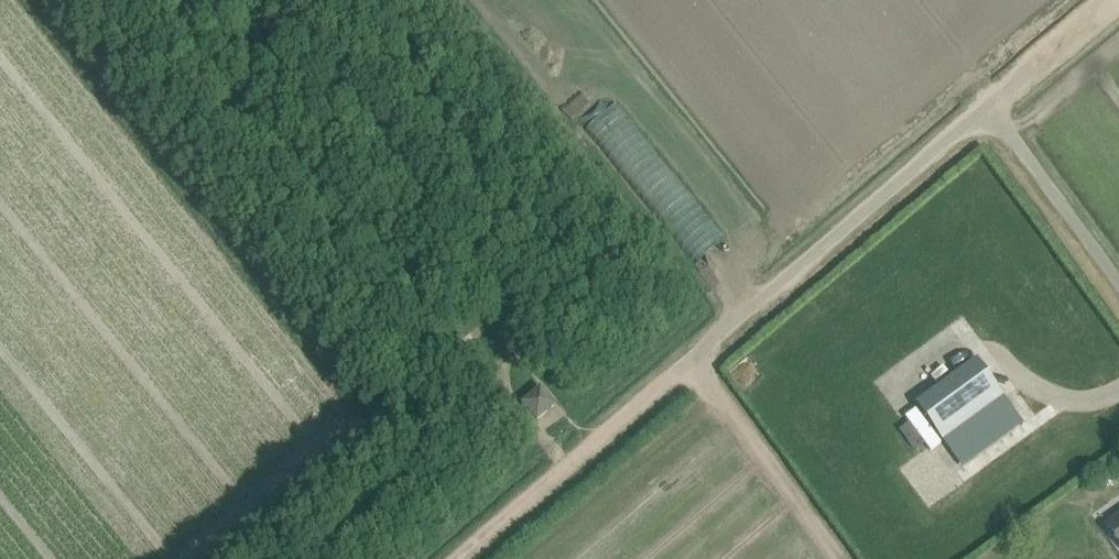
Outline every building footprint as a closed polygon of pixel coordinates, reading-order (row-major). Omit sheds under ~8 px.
[(977,359),(915,403),(943,442),(945,441),(964,466),(1021,424),(1003,399),(1005,397),(977,359)] [(524,403),(537,419),(554,406),(540,389),(524,403)] [(1105,526),(1118,546),(1118,516),(1105,526)]
